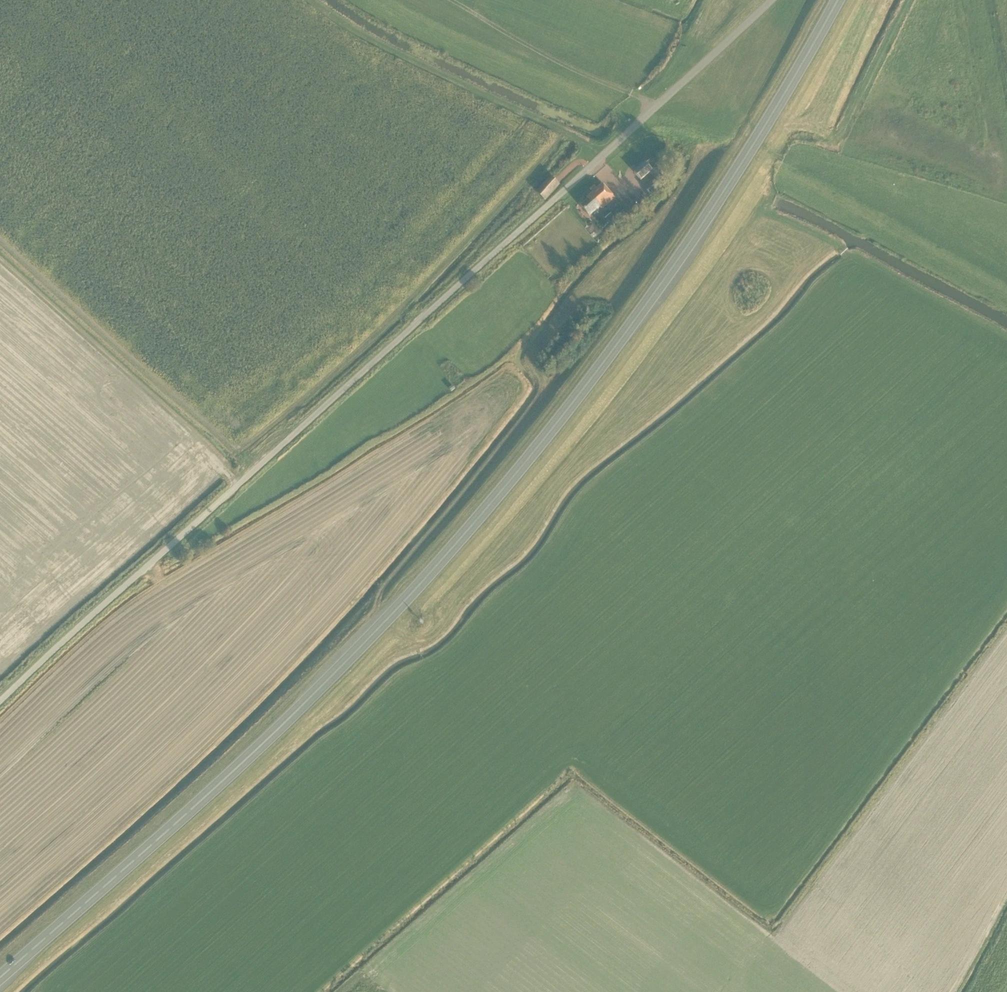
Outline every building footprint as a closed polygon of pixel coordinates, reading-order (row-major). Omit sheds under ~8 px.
[(646,163),(634,173),(641,181),(650,173),(652,171),(652,170),(655,167),(650,160),(646,164),(646,163)] [(659,179),(652,186),(656,191),(664,184),(665,175),(657,166),(652,171),(659,179)] [(552,178),(537,193),(545,200),(559,184),(552,178)] [(581,206),(590,216),(601,206),(603,208),(614,198),(602,184),(587,198),(589,200),(581,206)] [(611,214),(606,218),(609,222),(614,217),(611,214)]
